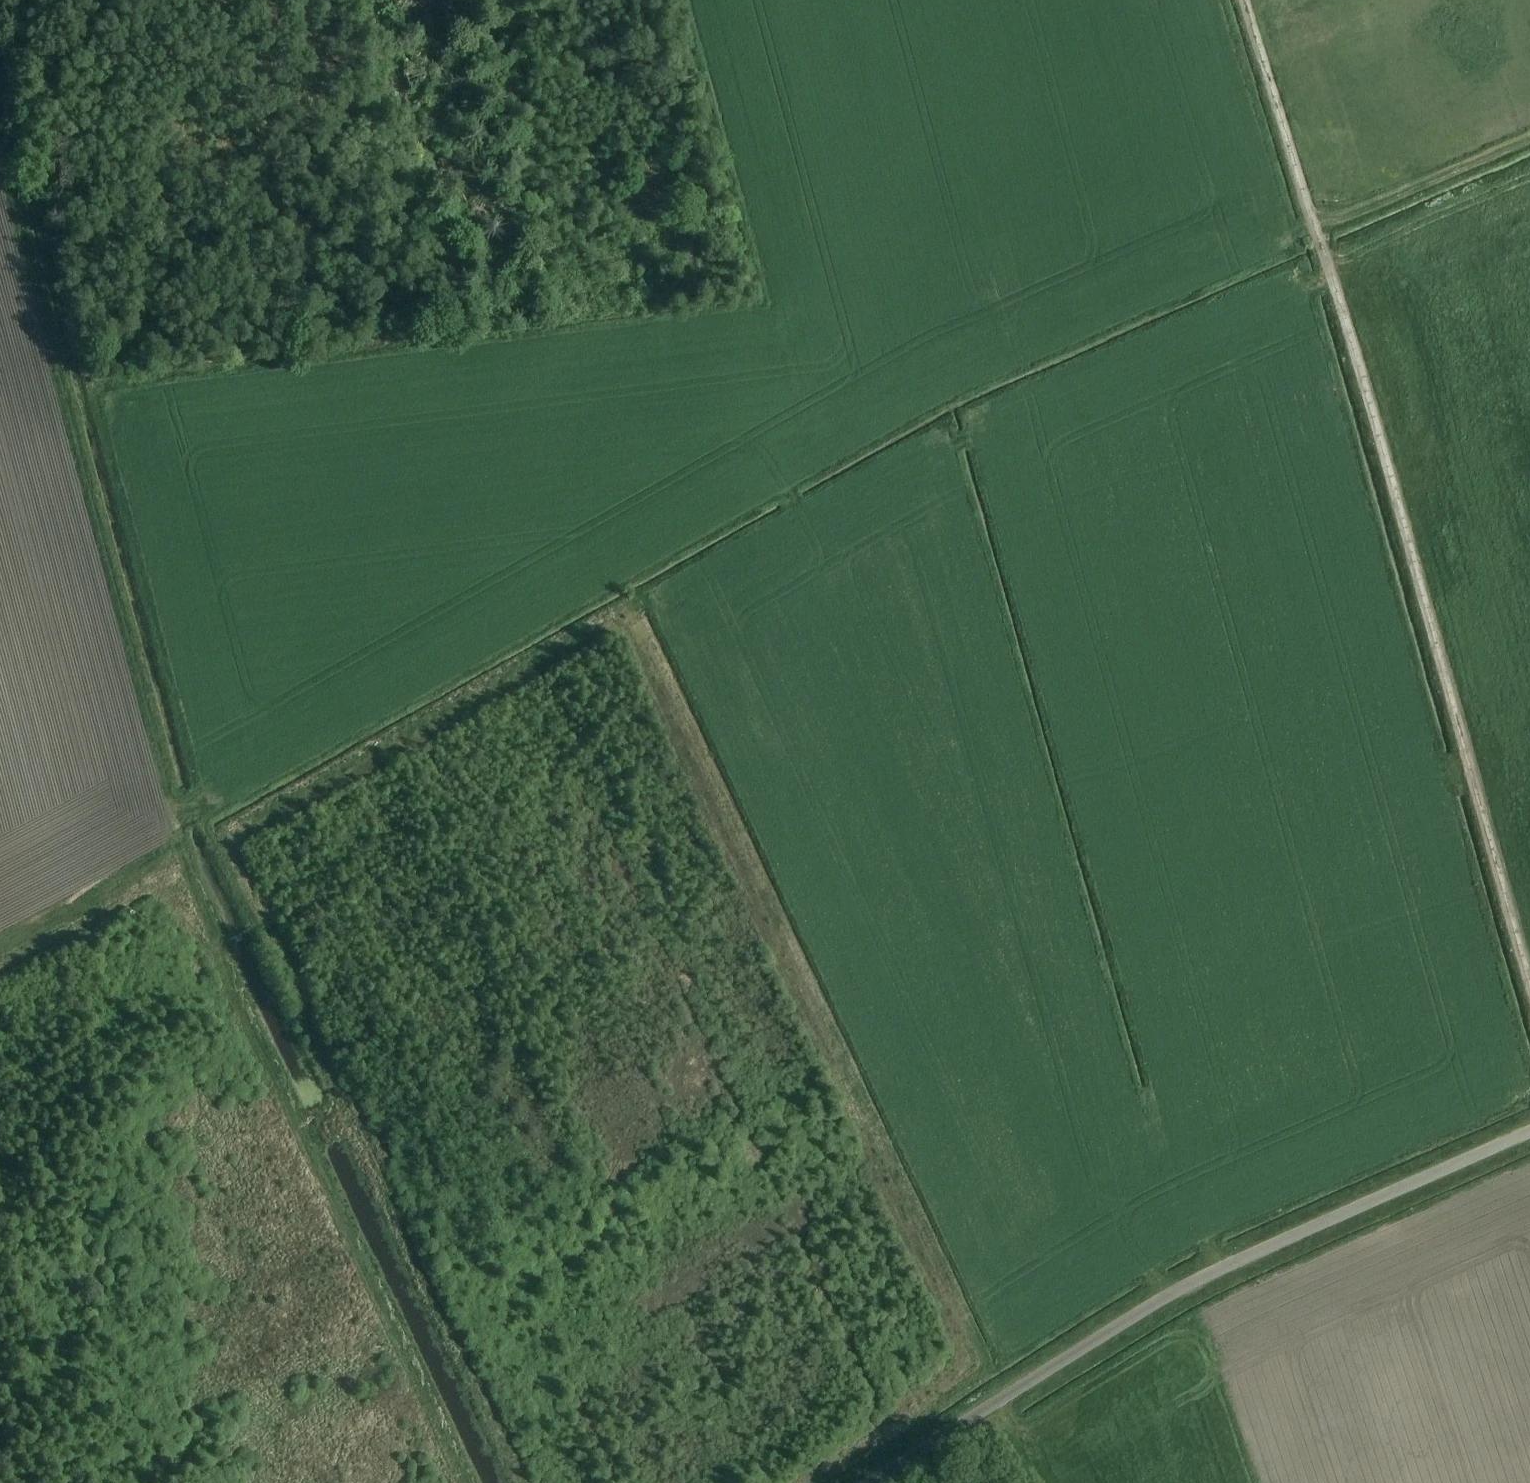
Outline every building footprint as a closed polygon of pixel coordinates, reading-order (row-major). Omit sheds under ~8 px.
[(1261,24),(1264,35),(1281,30),(1278,19),(1261,24)]
